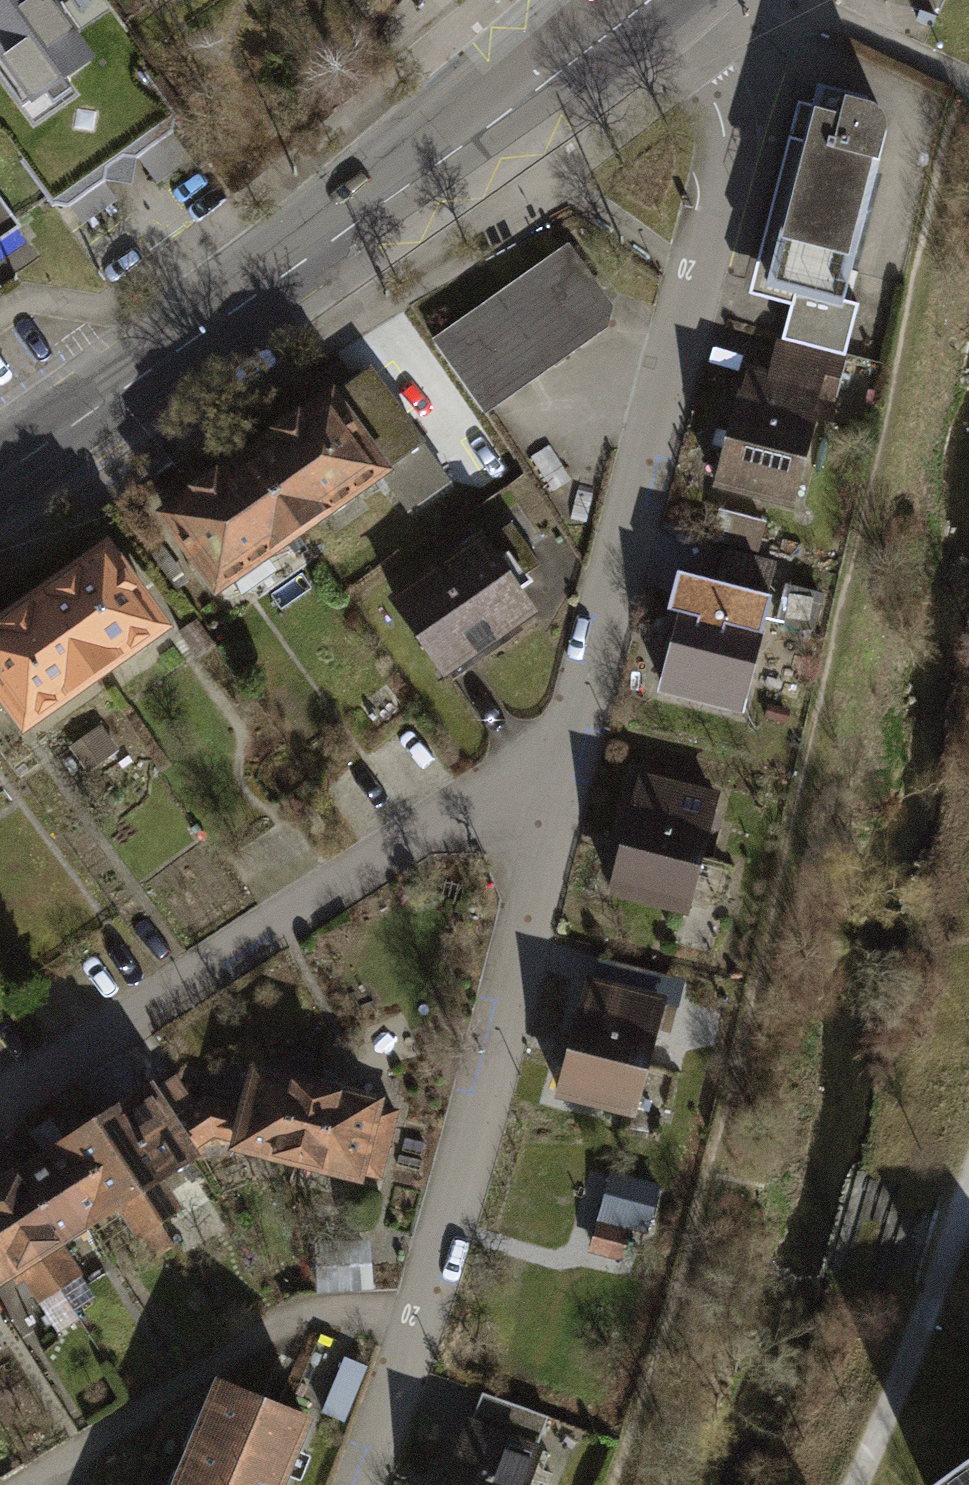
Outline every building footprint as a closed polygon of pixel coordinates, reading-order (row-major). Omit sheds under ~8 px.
[(86,58),(44,0),(0,0),(0,47),(35,95),(86,58)] [(858,105),(859,93),(810,81),(805,100),(785,95),(735,288),(748,291),(739,324),(774,333),(766,367),(817,380),(824,351),(840,355),(853,303),(841,300),(873,174),(877,176),(881,166),(885,154),(886,143),(884,131),(879,119),(868,108),(858,105)] [(26,233),(0,196),(0,251),(26,233)] [(611,301),(569,241),(429,342),(482,415),(603,328),(611,301)] [(239,448),(295,527),(368,476),(392,510),(444,474),(364,361),(239,448)] [(766,367),(741,362),(712,484),(788,502),(817,380),(766,367)] [(200,594),(295,527),(239,448),(144,515),(200,594)] [(476,543),(465,529),(374,596),(435,679),(526,612),(509,589),(535,569),(502,524),(476,543)] [(85,677),(156,624),(91,536),(20,588),(85,677)] [(711,570),(688,564),(655,690),(735,711),(761,611),(802,622),(816,567),(719,541),(711,570)] [(85,677),(20,588),(0,603),(0,716),(11,731),(85,677)] [(111,752),(94,728),(62,749),(78,773),(111,752)] [(709,783),(636,765),(606,886),(680,904),(709,783)] [(630,1111),(659,988),(578,969),(549,1092),(630,1111)] [(285,1173),(306,1080),(236,1064),(230,1094),(197,1090),(160,1110),(188,1154),(203,1142),(218,1144),(215,1157),(285,1173)] [(306,1080),(285,1173),(354,1188),(356,1180),(369,1183),(387,1106),(373,1103),(375,1096),(306,1080)] [(87,1118),(151,1220),(175,1206),(163,1187),(196,1166),(188,1154),(160,1110),(143,1083),(87,1118)] [(34,1152),(83,1229),(111,1211),(138,1252),(162,1237),(151,1220),(87,1118),(34,1152)] [(34,1152),(0,1173),(0,1212),(59,1305),(86,1288),(59,1245),(83,1229),(34,1152)] [(638,1231),(647,1189),(598,1178),(589,1221),(638,1231)] [(23,1299),(36,1319),(59,1305),(0,1212),(0,1313),(23,1299)] [(612,1238),(582,1231),(576,1257),(606,1264),(612,1238)] [(375,1297),(372,1245),(312,1248),(315,1301),(375,1297)] [(209,1379),(167,1484),(280,1484),(306,1418),(279,1407),(209,1379)] [(467,1422),(447,1484),(533,1484),(553,1423),(486,1401),(478,1425),(467,1422)] [(923,1484),(968,1484),(968,1453),(923,1484)]
